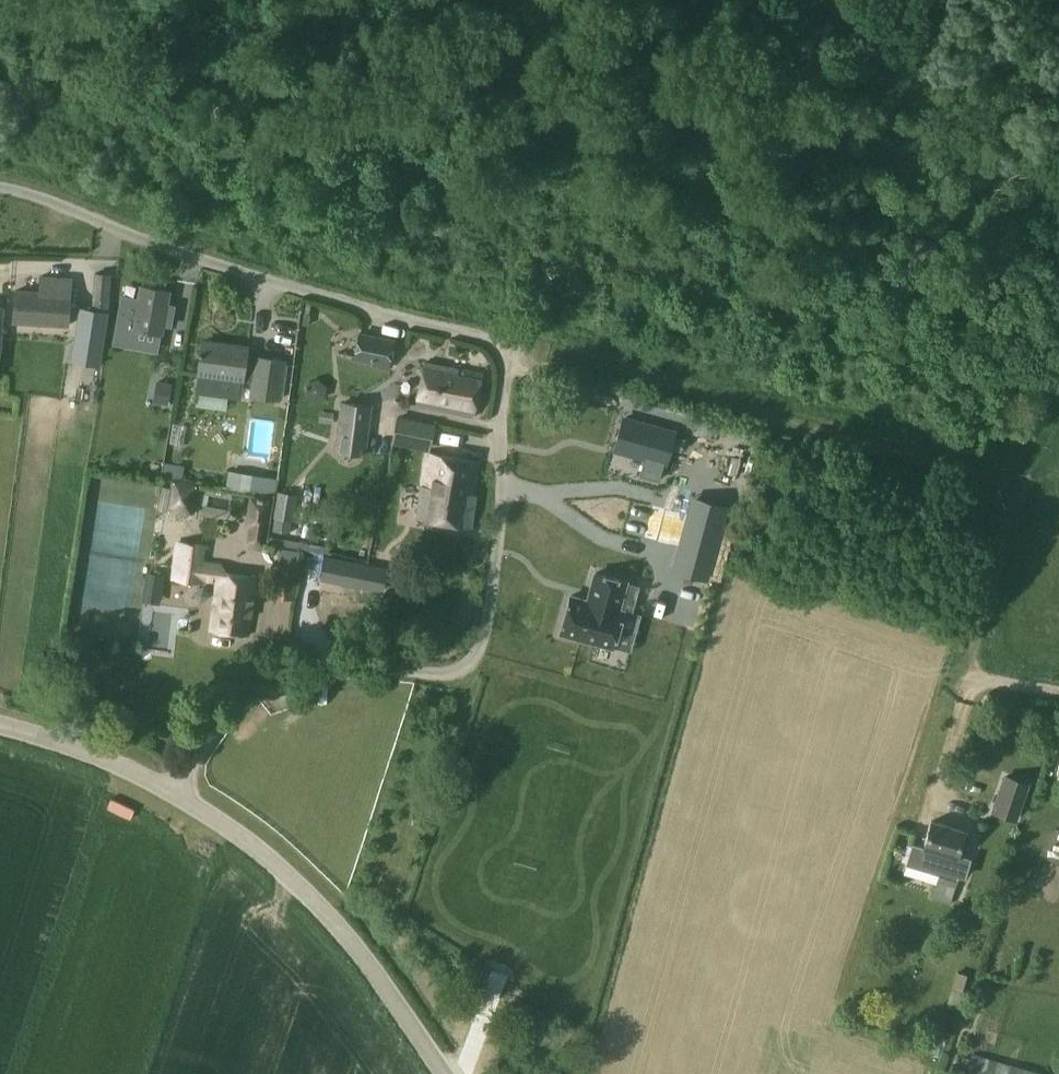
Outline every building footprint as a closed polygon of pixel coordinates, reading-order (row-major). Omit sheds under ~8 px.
[(109,313),(112,274),(94,273),(91,308),(91,311),(83,363),(100,366),(109,313)] [(13,322),(68,325),(72,279),(40,276),(39,292),(15,290),(13,322)] [(141,286),(133,329),(161,334),(169,291),(141,286)] [(355,356),(374,361),(373,364),(388,368),(394,341),(360,334),(355,356)] [(203,341),(199,374),(228,378),(226,392),(240,394),(242,381),(253,382),(251,396),(280,400),(285,361),(256,357),(256,358),(245,357),(246,347),(203,341)] [(416,404),(473,417),(482,375),(425,362),(416,404)] [(152,402),(168,405),(172,383),(156,380),(152,402)] [(335,450),(365,455),(365,453),(370,453),(374,421),(370,420),(371,406),(341,402),(335,450)] [(334,413),(320,412),(319,421),(333,423),(334,413)] [(677,430),(622,415),(612,451),(643,460),(639,475),(659,481),(664,466),(667,466),(677,430)] [(435,423),(399,416),(397,416),(392,440),(407,444),(407,440),(412,441),(411,444),(430,449),(435,423)] [(426,454),(417,518),(471,528),(476,495),(474,495),(479,462),(426,454)] [(740,480),(743,462),(706,456),(703,475),(740,480)] [(162,476),(182,479),(184,465),(165,462),(162,476)] [(294,519),(299,493),(281,489),(276,516),(294,519)] [(697,499),(682,552),(711,560),(725,506),(697,499)] [(266,546),(271,504),(252,502),(248,544),(266,546)] [(217,581),(211,629),(248,634),(256,577),(220,572),(221,565),(199,562),(202,546),(181,543),(176,578),(203,582),(203,580),(217,581)] [(465,580),(469,548),(444,545),(440,576),(465,580)] [(278,560),(298,563),(299,550),(280,547),(278,560)] [(320,579),(383,592),(388,568),(324,556),(320,579)] [(146,589),(155,590),(159,575),(148,573),(146,589)] [(568,597),(557,633),(610,648),(620,612),(616,610),(624,583),(593,574),(585,601),(568,597)] [(68,699),(59,696),(57,702),(66,704),(68,699)] [(1028,785),(1004,776),(993,810),(1016,818),(1028,785)] [(100,817),(113,820),(118,800),(105,797),(100,817)] [(931,821),(923,847),(941,852),(937,868),(941,869),(933,898),(950,903),(959,874),(952,871),(956,857),(957,857),(964,831),(931,821)] [(966,1073),(1043,1073),(972,1053),(966,1073)]
